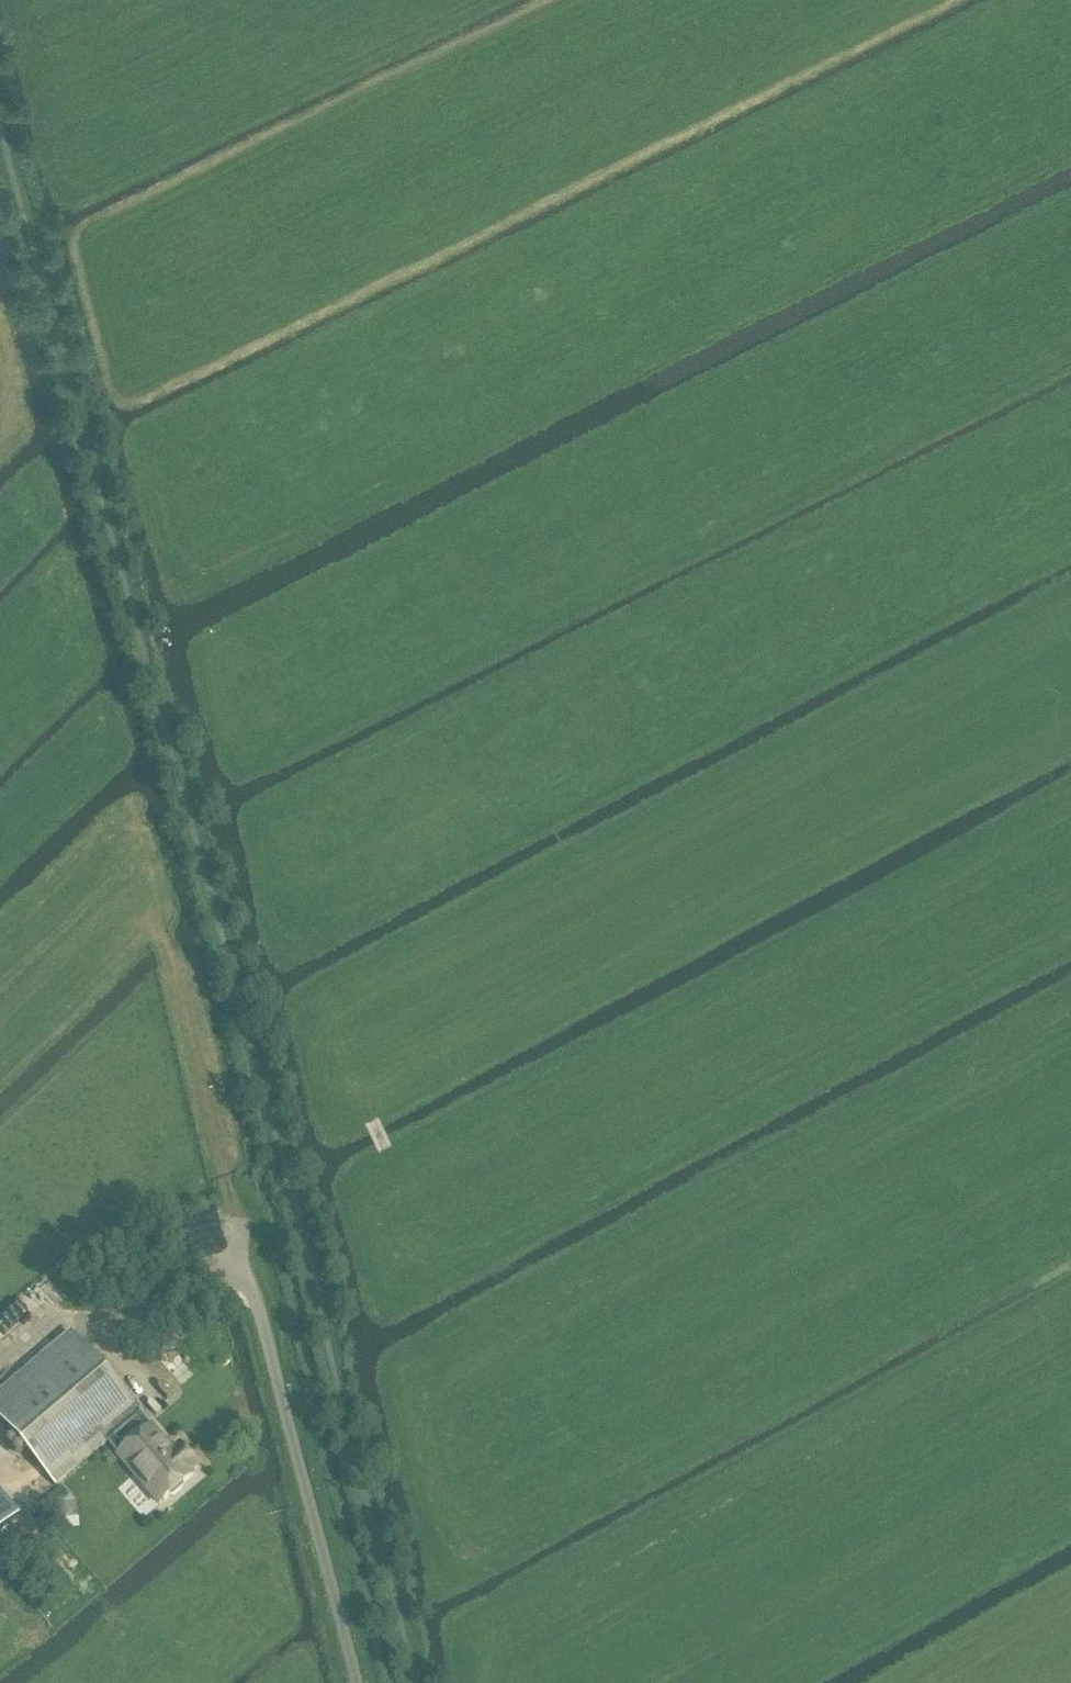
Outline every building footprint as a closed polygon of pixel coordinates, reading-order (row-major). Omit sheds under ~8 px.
[(107,1442),(141,1414),(136,1408),(135,1409),(70,1331),(0,1390),(0,1421),(56,1487),(107,1442)] [(166,1443),(141,1414),(107,1442),(160,1505),(170,1496),(174,1497),(184,1489),(184,1484),(194,1476),(190,1472),(198,1466),(181,1446),(172,1453),(165,1444),(166,1443)]
